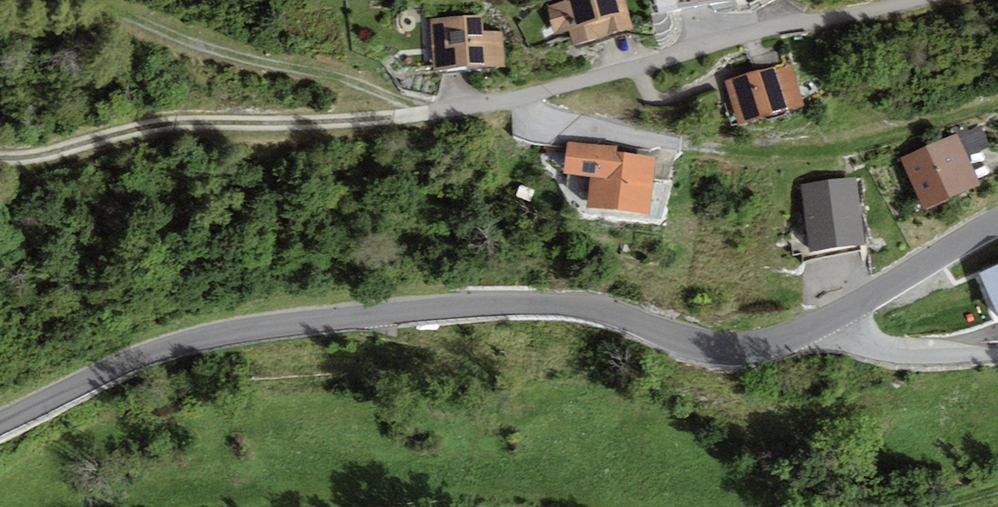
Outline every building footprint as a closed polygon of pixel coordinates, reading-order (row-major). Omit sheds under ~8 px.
[(549,6),(556,32),(571,29),(575,45),(632,29),(624,0),(570,0),(549,6)] [(482,14),(430,17),(433,72),(506,67),(504,29),(483,31),(482,14)] [(785,64),(726,82),(741,128),(800,109),(785,64)] [(956,131),(901,156),(925,208),(982,183),(970,156),(992,146),(982,126),(959,136),(956,131)] [(617,147),(568,140),(564,172),(592,176),(588,205),(649,213),(656,156),(617,151),(617,147)] [(857,176),(801,184),(809,251),(866,244),(857,176)]
